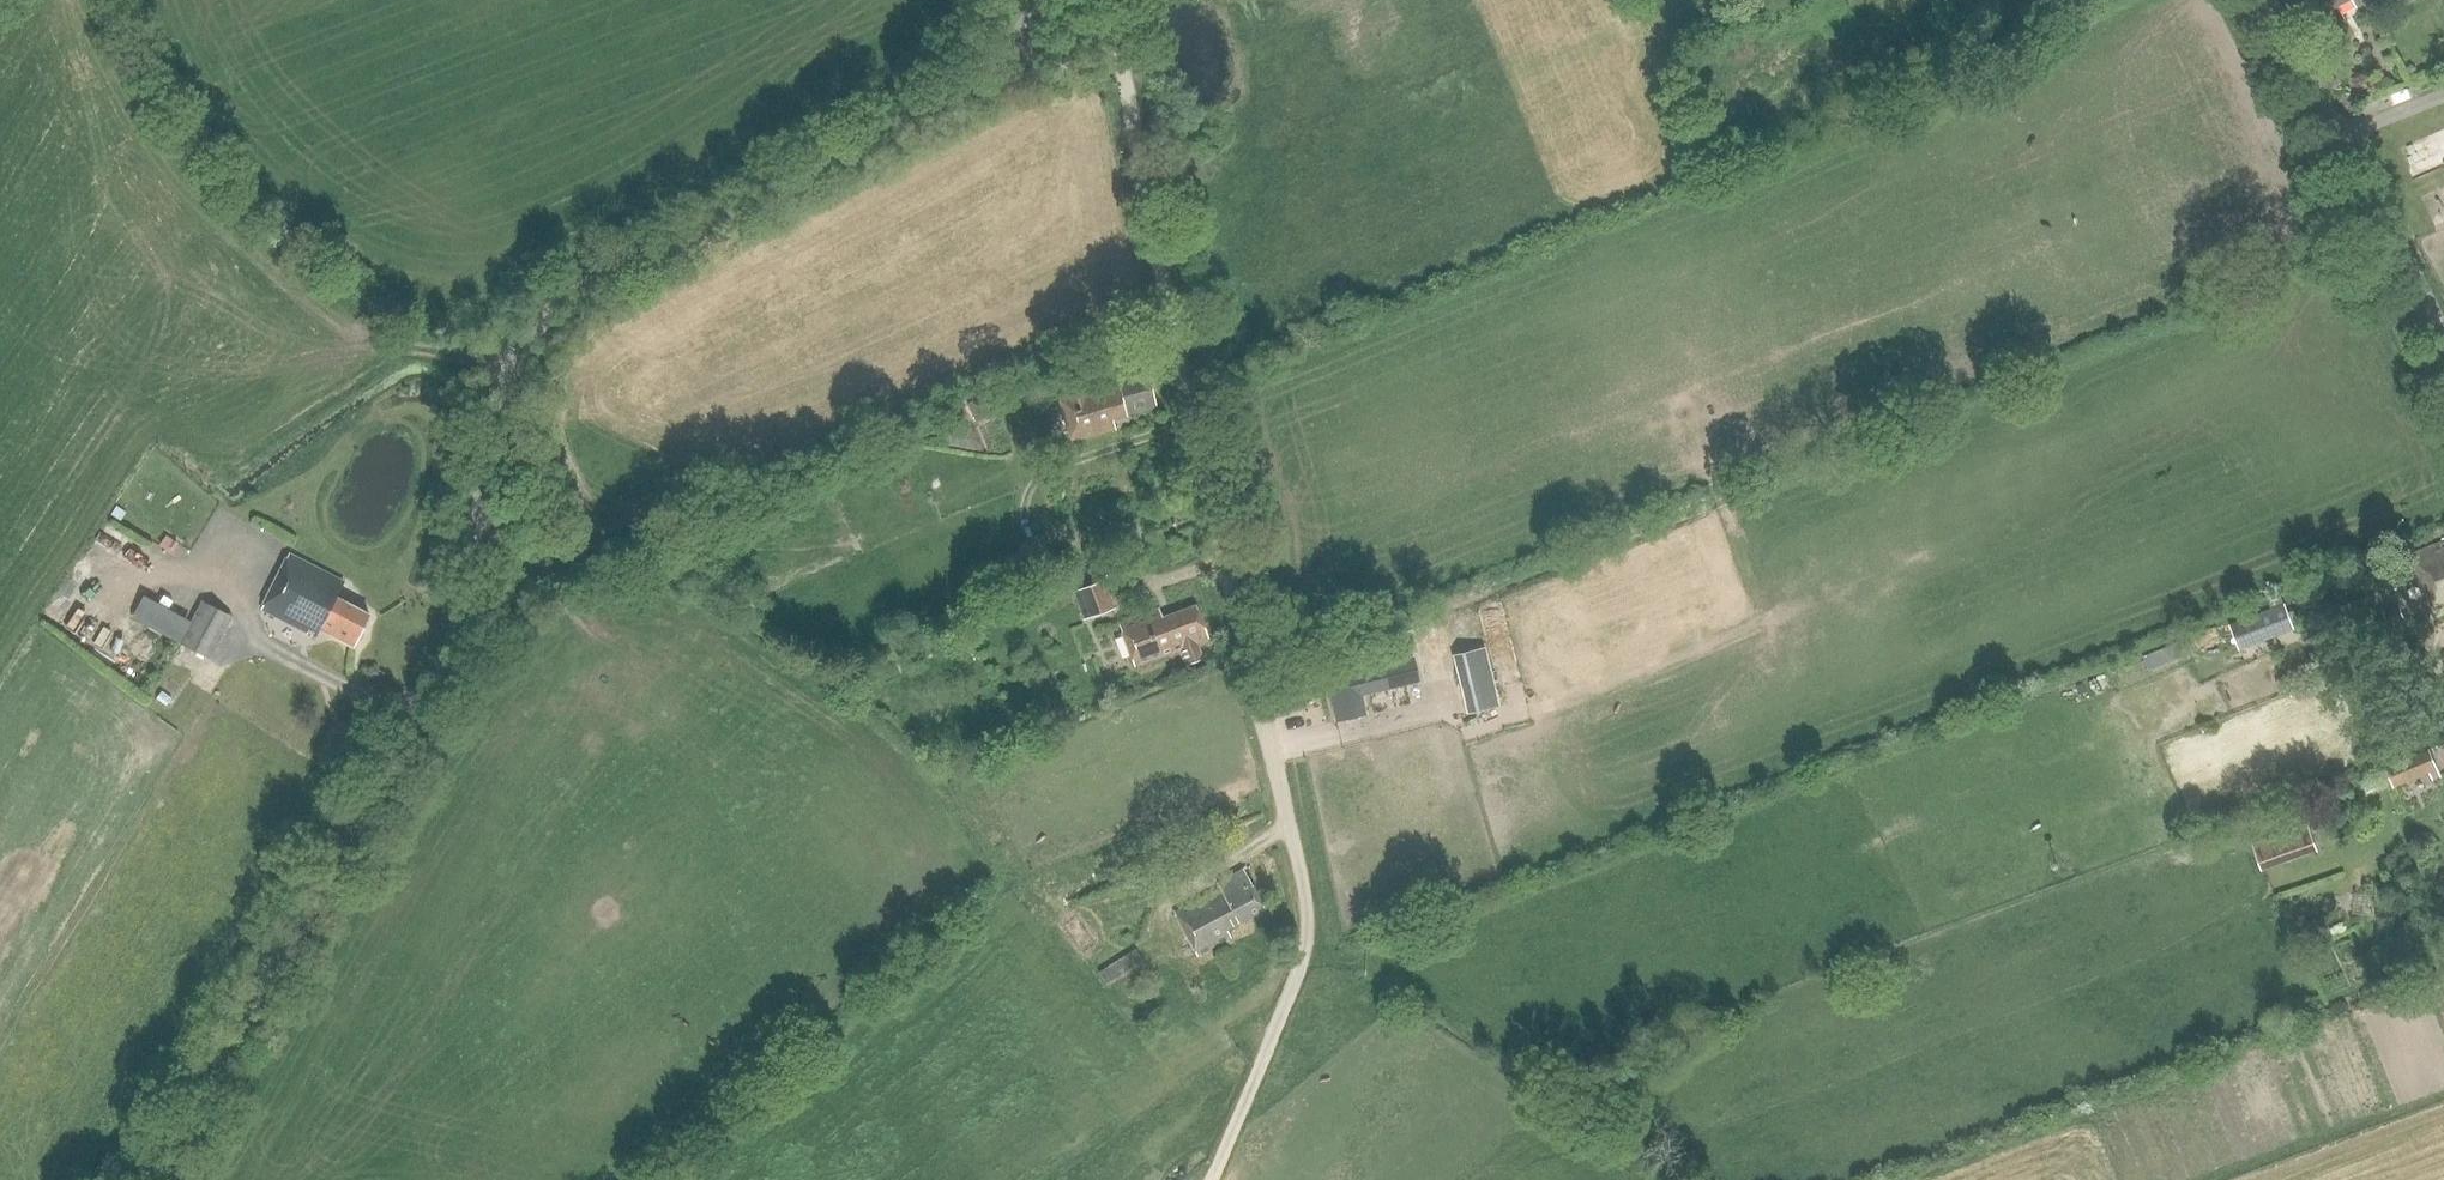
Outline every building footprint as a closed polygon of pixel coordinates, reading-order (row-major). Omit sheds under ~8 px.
[(2317,19),(2352,0),(2357,9),(2374,0),(2306,0),(2317,19)] [(1082,372),(1057,379),(1062,397),(1058,398),(1072,444),(1114,431),(1111,421),(1155,407),(1143,366),(1115,374),(1117,381),(1087,389),(1082,372)] [(967,404),(975,420),(994,411),(986,395),(967,404)] [(2411,560),(2437,617),(2443,614),(2443,545),(2411,560)] [(317,630),(352,649),(369,616),(334,598),(343,583),(289,555),(261,608),(315,636),(317,630)] [(1082,623),(1114,611),(1103,582),(1071,594),(1082,623)] [(2240,648),(2295,626),(2285,600),(2229,622),(2240,648)] [(181,647),(210,661),(231,619),(202,604),(181,647)] [(2400,604),(2383,610),(2388,625),(2405,619),(2400,604)] [(1183,667),(1197,662),(1191,646),(1207,640),(1194,608),(1161,620),(1158,611),(1118,626),(1133,668),(1177,651),(1183,667)] [(2178,640),(2143,653),(2149,667),(2184,654),(2178,640)] [(1497,704),(1482,645),(1451,653),(1467,712),(1497,704)] [(1366,716),(1360,696),(1418,682),(1413,660),(1356,674),(1354,666),(1324,674),(1336,724),(1366,716)] [(2431,747),(2386,765),(2395,786),(2440,768),(2431,747)] [(2273,836),(2253,844),(2263,870),(2283,863),(2273,836)] [(1205,857),(1191,862),(1197,877),(1211,872),(1205,857)] [(1209,896),(1165,912),(1178,949),(1219,934),(1224,948),(1258,935),(1240,888),(1217,896),(1219,901),(1212,904),(1209,896)] [(1137,946),(1099,969),(1107,981),(1145,959),(1137,946)]
